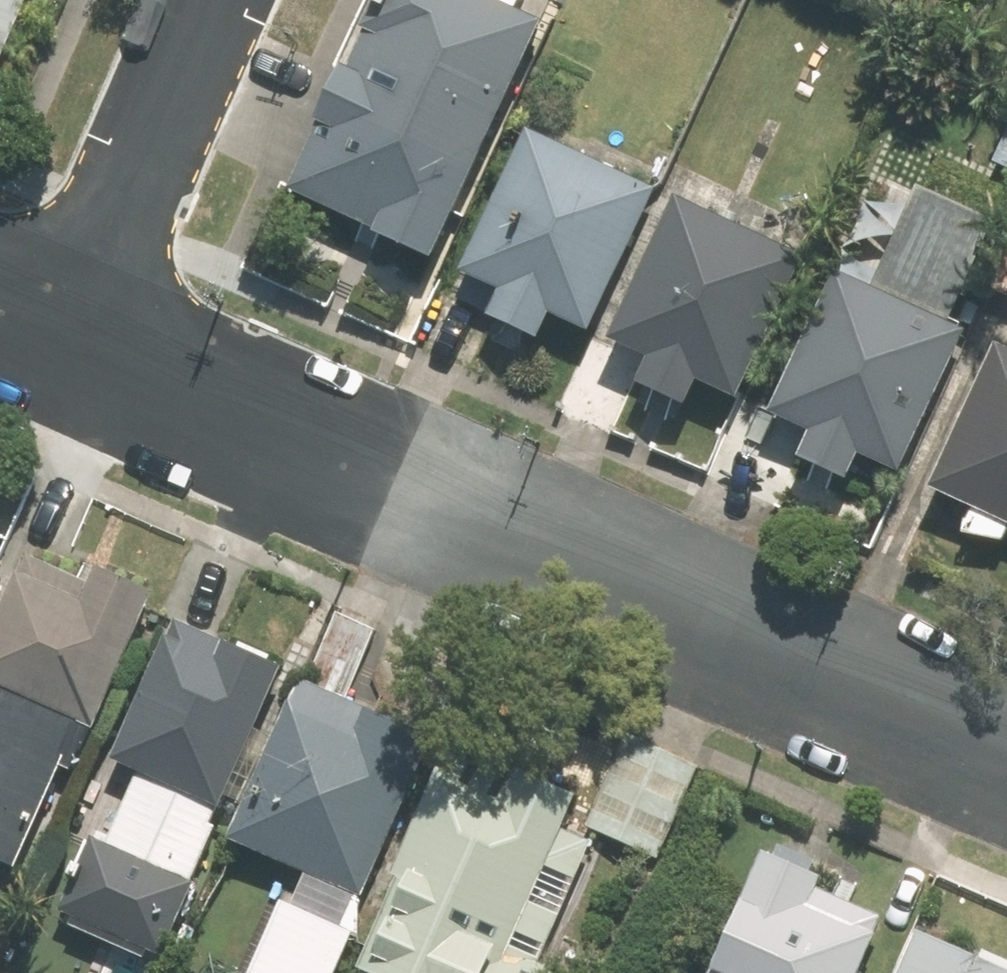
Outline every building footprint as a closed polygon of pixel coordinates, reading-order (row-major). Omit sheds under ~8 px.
[(27,0),(0,0),(0,66),(27,0)] [(429,278),(538,27),(476,0),(376,0),(288,202),(367,237),(362,249),(429,278)] [(483,331),(531,351),(544,321),(587,340),(650,194),(620,181),(625,168),(585,150),(579,163),(516,136),(453,282),(496,301),(483,331)] [(738,193),(681,168),(603,347),(646,366),(630,403),(680,425),(696,388),(738,406),(804,254),(726,220),(738,193)] [(790,466),(850,490),(862,458),(899,472),(994,228),(867,178),(771,422),(802,434),(790,466)] [(1006,529),(1006,351),(988,344),(927,498),(968,514),(957,540),(994,554),(1004,528),(1006,529)] [(12,562),(0,594),(0,868),(13,873),(55,768),(75,775),(144,601),(88,579),(84,590),(12,562)] [(279,675),(171,628),(109,771),(130,780),(66,928),(154,965),(279,675)] [(432,740),(293,682),(223,850),(297,881),(283,913),(267,906),(238,972),(335,972),(432,740)] [(431,774),(385,883),(393,886),(357,972),(547,972),(543,971),(593,850),(560,836),(575,800),(511,774),(499,803),(431,774)] [(763,850),(708,972),(860,972),(881,925),(808,892),(816,874),(763,850)] [(909,936),(893,972),(994,972),(909,936)]
